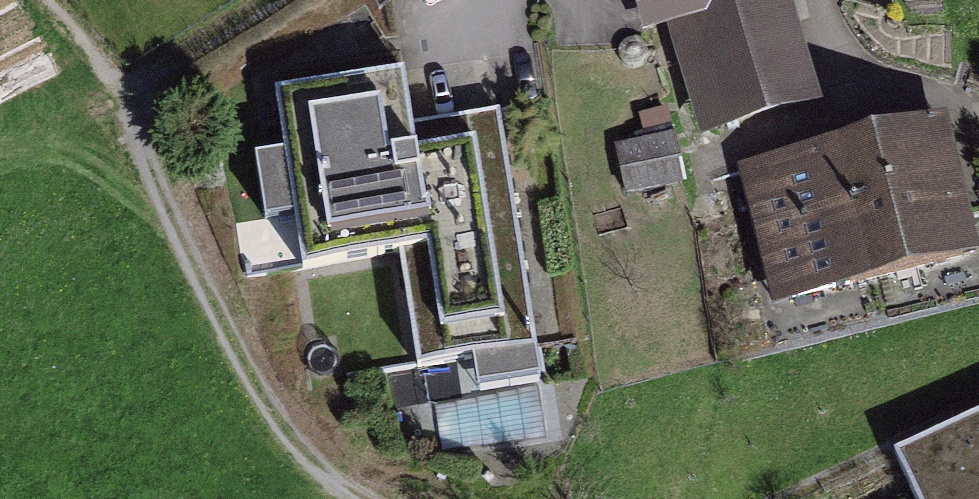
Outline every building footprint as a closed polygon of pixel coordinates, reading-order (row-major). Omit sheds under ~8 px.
[(794,0),(664,0),(706,138),(825,102),(794,0)] [(545,378),(509,116),(421,129),(413,72),(284,90),(293,155),(264,159),(273,223),(303,219),(310,266),(408,253),(423,363),(485,355),(489,386),(545,378)] [(742,170),(779,311),(978,260),(978,196),(958,115),(742,170)] [(680,139),(618,148),(626,205),(688,196),(680,139)] [(459,446),(536,444),(534,399),(457,402),(459,446)] [(921,498),(978,498),(978,429),(904,463),(921,498)]
